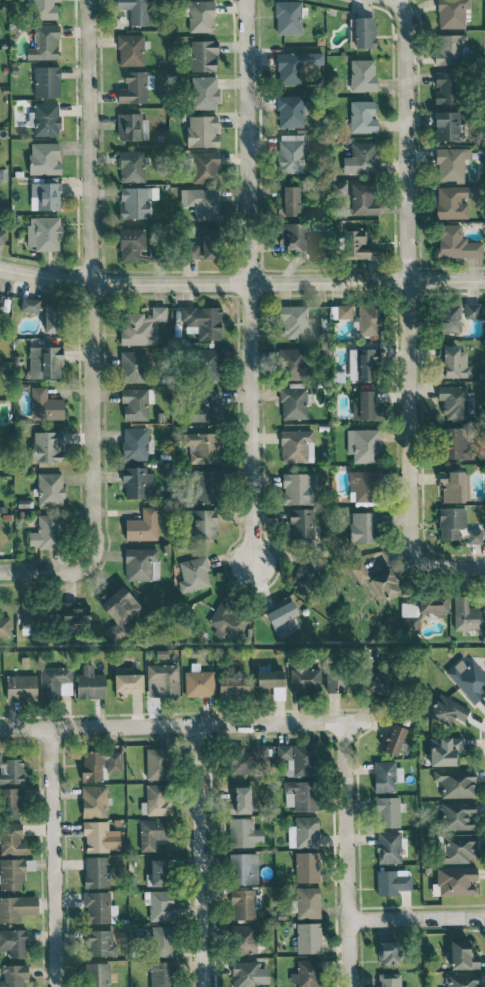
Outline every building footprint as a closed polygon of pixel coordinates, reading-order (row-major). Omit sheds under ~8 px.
[(33,19),(57,19),(56,2),(59,1),(59,0),(33,0),(33,19)] [(117,9),(129,9),(129,26),(150,25),(150,0),(116,0),(117,9)] [(213,0),(188,1),(188,32),(214,32),(213,0)] [(464,18),(470,18),(470,0),(438,0),(438,28),(465,28),(464,18)] [(275,1),(276,34),(302,34),(301,1),(275,1)] [(375,47),(375,17),(349,18),(349,48),(375,47)] [(26,60),(58,60),(58,40),(60,40),(60,25),(34,25),(34,48),(26,48),(26,60)] [(144,65),(144,34),(118,34),(118,66),(144,65)] [(467,35),(436,34),(435,65),(462,65),(462,46),(467,46),(467,35)] [(191,41),(191,72),(216,71),(215,53),(219,53),(219,40),(191,41)] [(323,64),(323,52),(276,53),(277,83),(309,82),(309,65),(323,64)] [(376,59),(350,60),(351,91),(376,91),(376,59)] [(60,66),(33,67),(34,97),(61,97),(60,66)] [(147,102),(147,88),(153,88),(153,72),(125,72),(125,88),(117,89),(117,103),(147,102)] [(435,104),(458,103),(457,72),(436,72),(436,92),(435,92),(435,104)] [(191,109),(218,109),(217,77),(190,77),(191,109)] [(278,97),(277,127),(304,127),(304,114),(309,114),(309,97),(278,97)] [(378,118),(374,118),(375,101),(350,100),(349,131),(377,132),(378,118)] [(34,136),(59,136),(59,103),(34,104),(35,112),(28,112),(29,127),(34,127),(34,136)] [(435,141),(461,141),(460,112),(435,112),(435,141)] [(146,113),(117,114),(118,140),(146,140),(146,113)] [(219,146),(219,135),(216,135),(216,115),(187,116),(187,147),(219,146)] [(303,134),(278,135),(279,173),(304,172),(304,163),(309,163),(309,147),(303,147),(303,134)] [(377,142),(351,142),(351,156),(343,156),(343,174),(377,173),(377,142)] [(59,174),(59,143),(29,143),(30,174),(59,174)] [(464,159),(470,158),(470,148),(438,148),(438,181),(464,181),(464,159)] [(145,150),(119,151),(120,182),(145,182),(144,161),(145,161),(145,150)] [(219,182),(218,151),(192,152),(193,183),(219,182)] [(61,182),(30,182),(30,197),(39,197),(39,209),(61,209),(61,182)] [(378,215),(378,202),(372,202),(373,184),(351,183),(350,215),(378,215)] [(299,186),(281,187),(281,216),(300,215),(299,186)] [(468,219),(468,200),(478,200),(479,186),(437,186),(436,218),(468,219)] [(151,187),(121,187),(121,218),(151,218),(151,187)] [(220,189),(181,188),(180,206),(194,206),(193,220),(220,220),(220,189)] [(28,246),(35,246),(35,251),(61,251),(61,217),(27,217),(28,246)] [(279,245),(286,245),(286,250),(308,251),(308,223),(279,223),(279,245)] [(461,224),(437,225),(438,257),(483,257),(483,240),(462,240),(461,224)] [(145,228),(119,229),(119,261),(150,260),(150,253),(145,253),(145,228)] [(202,259),(219,259),(220,230),(203,229),(202,259)] [(378,244),(366,244),(366,230),(345,229),(345,258),(378,259),(378,244)] [(310,259),(324,259),(323,240),(309,240),(310,259)] [(189,259),(200,259),(200,245),(189,245),(189,259)] [(39,299),(21,298),(20,312),(38,313),(39,299)] [(59,303),(44,303),(45,333),(60,333),(59,303)] [(465,319),(480,318),(480,303),(464,304),(465,319)] [(352,318),(351,304),(337,305),(338,319),(352,318)] [(380,305),(358,304),(358,321),(353,321),(353,335),(379,335),(380,305)] [(460,333),(461,304),(441,304),(441,332),(460,333)] [(307,305),(278,306),(279,321),(283,321),(284,339),(314,338),(314,318),(308,318),(307,305)] [(157,344),(157,321),(170,321),(170,307),(151,307),(151,313),(121,314),(122,345),(157,344)] [(221,307),(182,307),(182,326),(198,326),(198,340),(221,340),(221,307)] [(29,378),(61,378),(62,347),(30,346),(29,378)] [(221,380),(221,348),(200,348),(200,380),(221,380)] [(304,348),(281,349),(282,380),(305,379),(304,348)] [(348,349),(349,380),(379,380),(378,348),(348,349)] [(466,349),(441,349),(441,378),(471,377),(471,365),(466,365),(466,349)] [(146,351),(121,351),(122,383),(147,382),(146,351)] [(281,419),(309,419),(308,392),(304,392),(304,383),(288,383),(288,387),(280,387),(281,419)] [(64,399),(46,398),(46,387),(31,386),(31,419),(63,420),(64,399)] [(470,386),(439,386),(438,419),(470,419),(470,386)] [(148,403),(153,403),(153,388),(121,389),(121,403),(124,403),(124,421),(148,420),(148,403)] [(194,421),(216,422),(218,390),(195,389),(194,421)] [(352,420),(380,420),(381,404),(375,404),(375,391),(359,390),(359,400),(353,400),(352,420)] [(471,458),(470,446),(466,446),(466,427),(445,428),(445,459),(471,458)] [(123,428),(124,440),(120,440),(121,461),(151,460),(151,441),(148,441),(148,428),(123,428)] [(346,430),(347,453),(353,453),(353,463),(379,462),(379,429),(346,430)] [(313,431),(280,430),(280,462),(306,462),(307,441),(313,442),(313,431)] [(34,462),(62,461),(61,431),(33,432),(34,462)] [(190,463),(221,463),(221,433),(183,434),(183,448),(190,448),(190,463)] [(146,467),(122,467),(122,482),(125,482),(125,498),(144,498),(144,493),(153,493),(153,473),(146,473),(146,467)] [(218,470),(195,471),(196,504),(218,503),(218,470)] [(379,505),(380,471),(350,470),(349,504),(379,505)] [(438,472),(439,485),(442,485),(443,502),(469,501),(468,471),(438,472)] [(37,505),(63,506),(63,473),(38,473),(37,505)] [(314,504),(315,474),(283,473),(282,504),(314,504)] [(125,540),(157,540),(157,507),(142,507),(142,519),(125,519),(125,540)] [(482,530),(466,530),(466,508),(439,507),(439,539),(467,540),(467,543),(481,543),(482,530)] [(310,509),(291,508),(290,540),(310,540),(310,509)] [(216,509),(190,510),(191,540),(216,539),(216,509)] [(376,544),(377,512),(350,512),(350,543),(376,544)] [(28,548),(61,548),(62,515),(38,514),(37,532),(29,532),(28,548)] [(159,549),(125,549),(125,580),(159,580),(159,549)] [(212,586),(205,556),(179,562),(183,580),(177,581),(180,593),(212,586)] [(323,567),(302,558),(291,583),(312,593),(323,567)] [(370,577),(363,561),(350,566),(359,585),(366,581),(377,603),(400,592),(389,568),(370,577)] [(96,600),(115,622),(105,631),(116,643),(129,631),(127,628),(145,612),(122,585),(112,594),(108,590),(96,600)] [(401,602),(401,614),(436,615),(436,617),(447,617),(447,595),(418,594),(418,603),(401,602)] [(484,629),(484,608),(468,608),(468,595),(454,596),(454,630),(484,629)] [(295,631),(289,619),(298,614),(290,596),(264,609),(278,639),(295,631)] [(251,617),(222,599),(208,622),(236,640),(251,617)] [(21,601),(20,626),(44,627),(45,602),(21,601)] [(62,603),(61,625),(89,626),(90,603),(62,603)] [(0,617),(0,637),(10,636),(10,617),(0,617)] [(484,692),(484,674),(472,660),(466,665),(460,659),(445,673),(473,703),(484,692)] [(199,663),(191,663),(190,671),(185,671),(185,696),(214,697),(215,671),(199,671),(199,663)] [(76,699),(106,698),(105,673),(93,674),(93,664),(82,664),(82,674),(76,674),(76,699)] [(179,664),(147,665),(147,697),(179,696),(179,664)] [(40,668),(41,700),(59,700),(58,695),(72,694),(72,667),(40,668)] [(290,669),(291,694),(321,692),(320,668),(290,669)] [(326,692),(345,691),(344,678),(341,678),(340,668),(325,669),(326,692)] [(396,675),(377,668),(369,689),(388,697),(396,675)] [(285,699),(284,671),(257,671),(257,688),(272,688),(273,700),(285,699)] [(127,696),(127,692),(143,692),(142,674),(114,674),(115,697),(127,696)] [(7,701),(37,701),(36,675),(6,676),(7,701)] [(248,694),(248,678),(219,677),(219,693),(248,694)] [(469,707),(437,694),(428,716),(451,725),(453,718),(464,722),(469,707)] [(397,756),(406,729),(392,723),(382,751),(397,756)] [(431,737),(430,765),(455,766),(456,751),(463,751),(463,738),(431,737)] [(268,745),(252,745),(252,750),(231,750),(230,774),(253,774),(254,760),(268,760),(268,745)] [(316,776),(316,745),(277,745),(276,760),(287,760),(287,776),(316,776)] [(146,780),(168,779),(167,748),(146,748),(146,780)] [(121,773),(121,751),(82,751),(82,781),(104,781),(104,773),(121,773)] [(0,761),(0,784),(23,783),(22,760),(0,761)] [(395,761),(374,761),(374,792),(396,792),(396,781),(403,781),(403,767),(396,767),(395,761)] [(441,798),(474,797),(474,769),(433,770),(433,781),(441,781),(441,798)] [(294,812),(317,811),(317,781),(284,781),(285,806),(293,806),(294,812)] [(171,815),(170,784),(146,784),(146,802),(140,802),(141,816),(171,815)] [(107,786),(82,786),(82,817),(108,817),(107,786)] [(250,814),(251,786),(232,786),(231,813),(250,814)] [(2,819),(23,818),(22,787),(1,788),(2,819)] [(400,827),(400,812),(403,812),(403,797),(375,797),(376,827),(400,827)] [(474,829),(474,815),(476,815),(475,802),(441,803),(441,830),(474,829)] [(288,848),(319,847),(318,816),(294,817),(295,826),(287,826),(288,848)] [(263,829),(254,829),(253,818),(230,818),(231,847),(255,846),(255,842),(263,841),(263,829)] [(139,820),(140,851),(155,851),(155,839),(169,839),(169,819),(139,820)] [(109,852),(109,847),(120,846),(119,830),(109,830),(108,821),(84,822),(84,852),(109,852)] [(25,841),(22,842),(22,823),(0,823),(0,830),(1,854),(25,854),(25,841)] [(377,863),(401,863),(401,830),(377,830),(377,863)] [(443,861),(476,862),(477,835),(443,834),(443,861)] [(320,882),(319,852),(295,852),(296,883),(320,882)] [(258,884),(258,853),(230,853),(231,884),(258,884)] [(85,888),(109,888),(109,856),(84,857),(85,888)] [(25,890),(24,858),(0,859),(0,890),(25,890)] [(145,874),(146,886),(166,886),(165,859),(150,860),(151,873),(145,874)] [(432,895),(474,895),(474,882),(477,882),(477,867),(436,867),(437,884),(432,884),(432,895)] [(377,871),(377,896),(397,895),(397,890),(410,890),(410,870),(377,871)] [(320,918),(319,887),(296,887),(296,918),(320,918)] [(255,919),(254,889),(231,889),(231,920),(255,919)] [(149,921),(173,921),(173,890),(149,890),(149,921)] [(111,892),(84,892),(84,923),(117,923),(117,905),(110,905),(111,892)] [(19,922),(19,915),(38,915),(38,896),(0,897),(0,923),(19,922)] [(297,953),(321,953),(320,923),(296,923),(297,953)] [(173,957),(173,926),(153,925),(153,957),(173,957)] [(256,953),(257,925),(234,925),(234,953),(256,953)] [(26,929),(0,930),(0,949),(9,949),(10,957),(27,957),(26,929)] [(112,930),(85,931),(86,956),(117,956),(117,944),(112,944),(112,930)] [(470,940),(450,940),(451,969),(479,969),(479,954),(470,954),(470,940)] [(379,964),(399,964),(399,941),(378,942),(379,964)] [(290,973),(290,983),(297,982),(297,986),(322,986),(321,959),(297,960),(297,973),(290,973)] [(260,984),(269,983),(268,968),(258,968),(258,961),(231,962),(232,986),(260,986),(260,984)] [(109,962),(86,963),(87,986),(110,986),(109,962)] [(174,962),(150,962),(151,986),(174,986),(174,962)] [(23,980),(28,980),(28,965),(2,965),(3,980),(0,980),(0,986),(23,986),(23,980)] [(379,973),(379,986),(409,986),(401,986),(401,973),(379,973)] [(479,973),(446,973),(446,986),(479,986),(479,973)]
